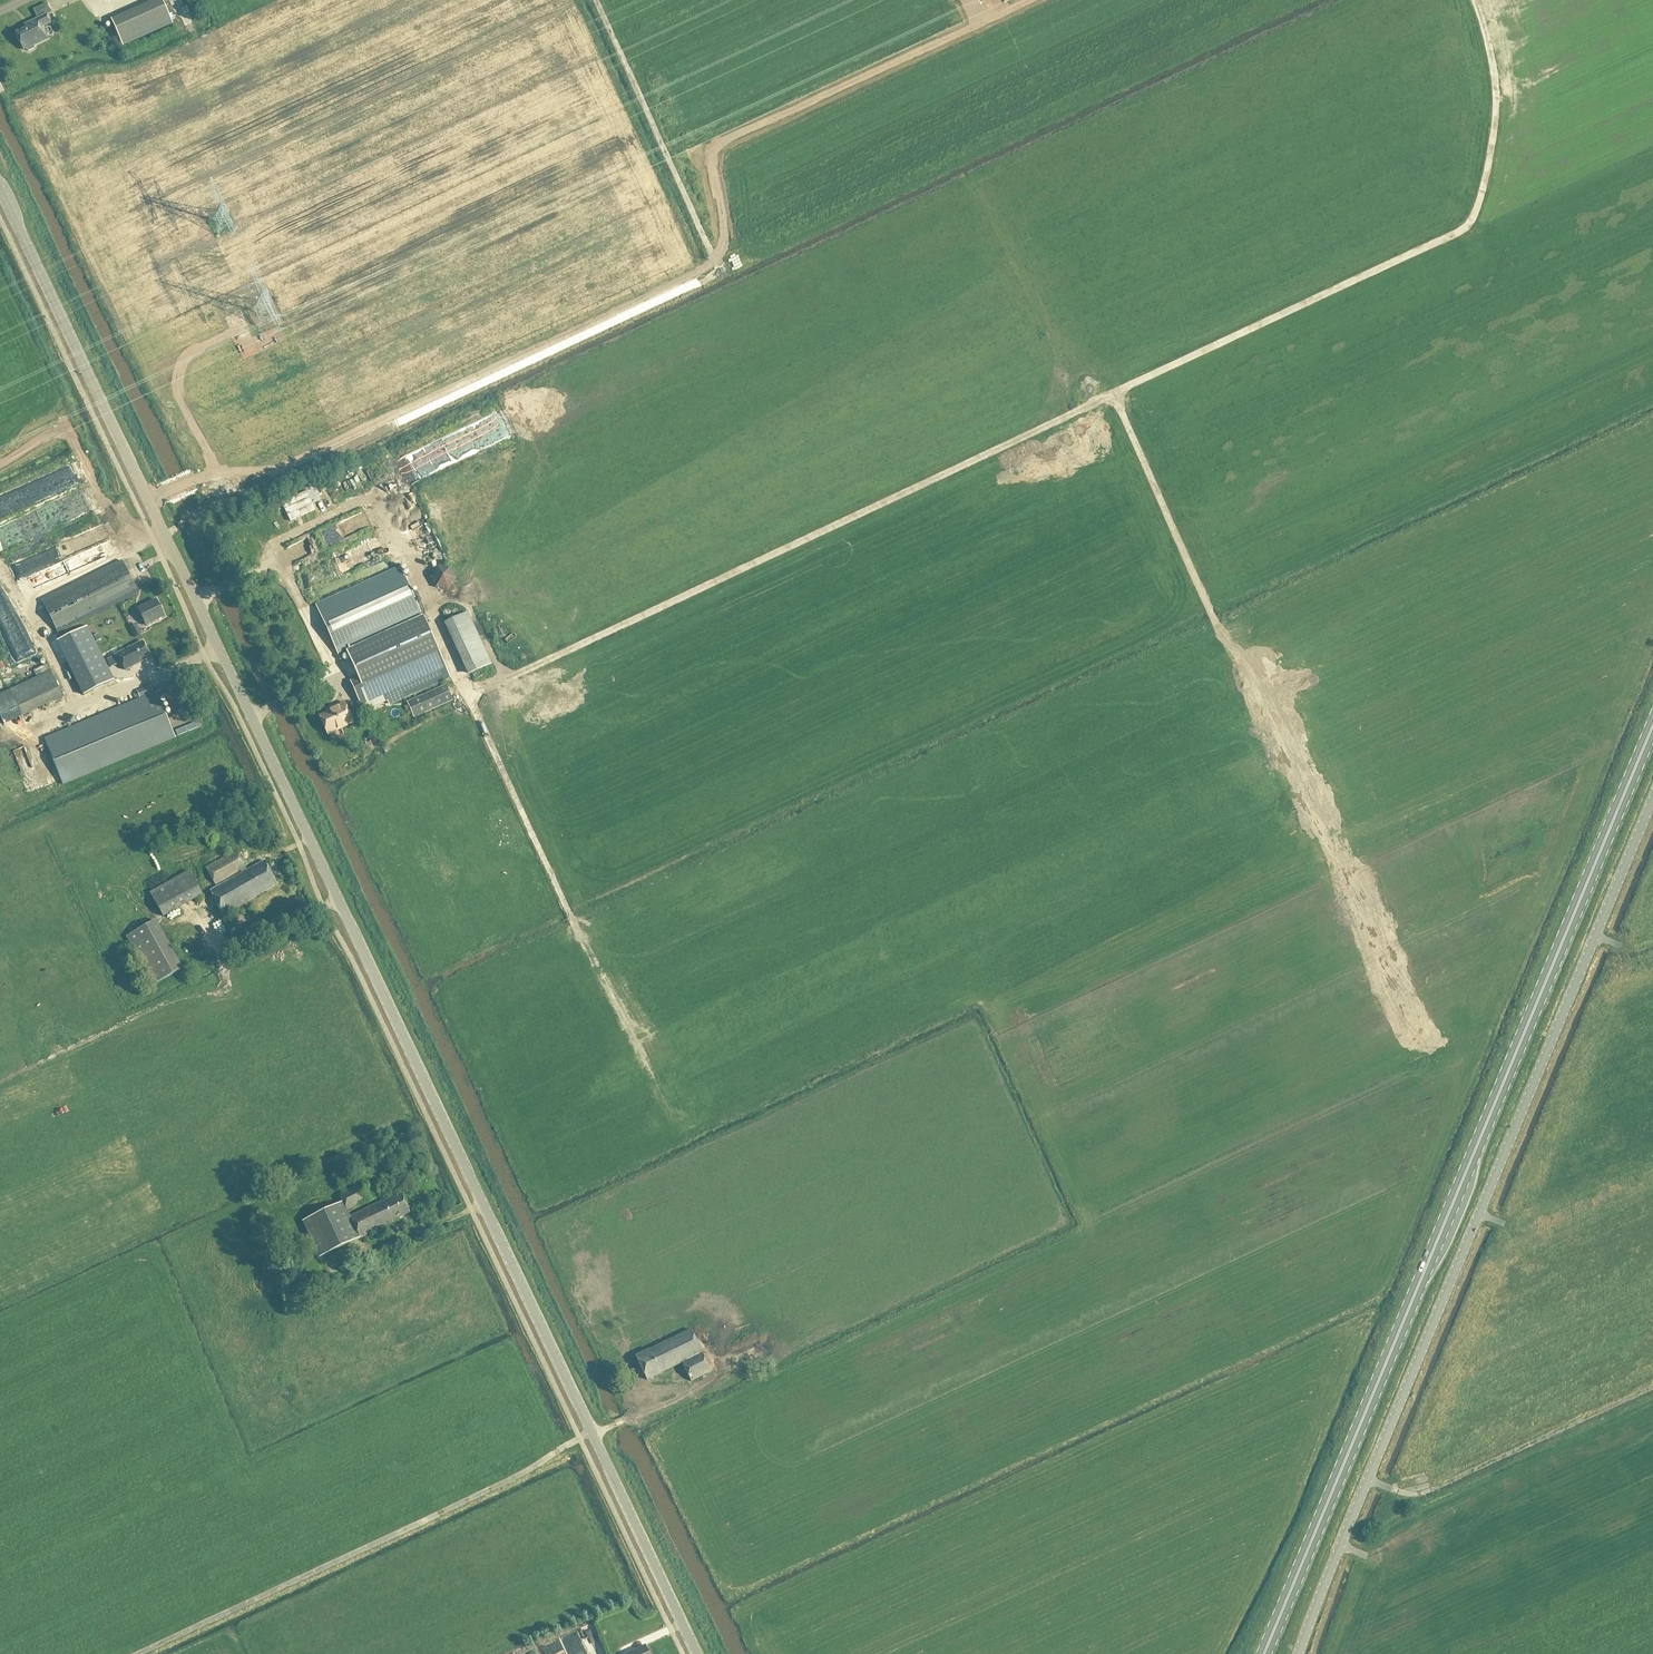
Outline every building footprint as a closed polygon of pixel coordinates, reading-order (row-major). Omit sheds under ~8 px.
[(173,24),(162,0),(160,0),(111,22),(122,46),(173,24)] [(16,34),(23,50),(25,49),(26,51),(28,51),(34,48),(34,47),(33,45),(47,38),(41,27),(50,22),(47,15),(51,13),(47,3),(33,10),(37,19),(29,24),(30,27),(16,34)] [(76,463),(67,467),(75,484),(85,480),(76,463)] [(44,532),(102,510),(94,489),(43,507),(47,519),(18,530),(20,537),(31,533),(30,531),(35,529),(37,537),(45,534),(44,532)] [(306,492),(282,504),(290,521),(314,510),(306,492)] [(92,536),(40,553),(44,565),(96,548),(92,536)] [(15,579),(43,567),(38,555),(10,567),(15,579)] [(335,558),(324,564),(328,570),(338,564),(335,558)] [(431,564),(423,568),(425,574),(433,570),(431,564)] [(124,565),(44,605),(56,629),(58,633),(114,605),(138,593),(136,589),(124,565)] [(347,652),(359,678),(350,682),(363,711),(387,700),(389,703),(448,677),(434,645),(422,618),(399,567),(316,605),(339,656),(347,652)] [(434,588),(445,584),(442,574),(430,578),(434,588)] [(164,617),(155,600),(137,609),(146,626),(164,617)] [(490,665),(467,613),(446,623),(470,675),(490,665)] [(137,627),(131,630),(135,637),(141,634),(137,627)] [(142,642),(114,656),(118,664),(121,663),(125,670),(139,663),(150,658),(142,642)] [(502,658),(513,653),(509,644),(498,649),(502,658)] [(72,667),(86,698),(97,693),(82,663),(72,667)] [(46,665),(33,671),(36,677),(49,671),(46,665)] [(287,673),(286,678),(291,681),(296,679),(297,673),(292,670),(287,673)] [(0,696),(0,717),(4,725),(62,696),(50,671),(0,696)] [(62,784),(174,738),(156,693),(153,694),(150,686),(136,691),(140,699),(44,739),(62,784)] [(446,686),(436,690),(443,705),(452,701),(446,686)] [(436,690),(407,703),(414,718),(443,705),(436,690)] [(120,695),(112,699),(114,705),(122,701),(120,695)] [(327,735),(352,723),(343,703),(331,709),(332,711),(319,717),(327,735)] [(176,733),(196,725),(194,720),(174,728),(176,733)] [(222,915),(277,885),(264,861),(246,871),(236,851),(205,868),(215,885),(240,871),(242,873),(210,891),(222,915)] [(190,874),(150,895),(162,918),(201,897),(190,874)] [(183,974),(158,925),(127,940),(152,990),(183,974)] [(47,1052),(51,1060),(61,1054),(56,1046),(47,1052)] [(319,1258),(393,1224),(393,1223),(409,1213),(400,1194),(383,1202),(382,1201),(349,1217),(347,1211),(369,1200),(361,1184),(339,1195),(342,1202),(302,1222),(319,1258)] [(690,1382),(710,1372),(690,1330),(649,1350),(635,1356),(646,1380),(660,1373),(681,1363),(690,1382)] [(644,1646),(627,1653),(648,1653),(644,1646)]
